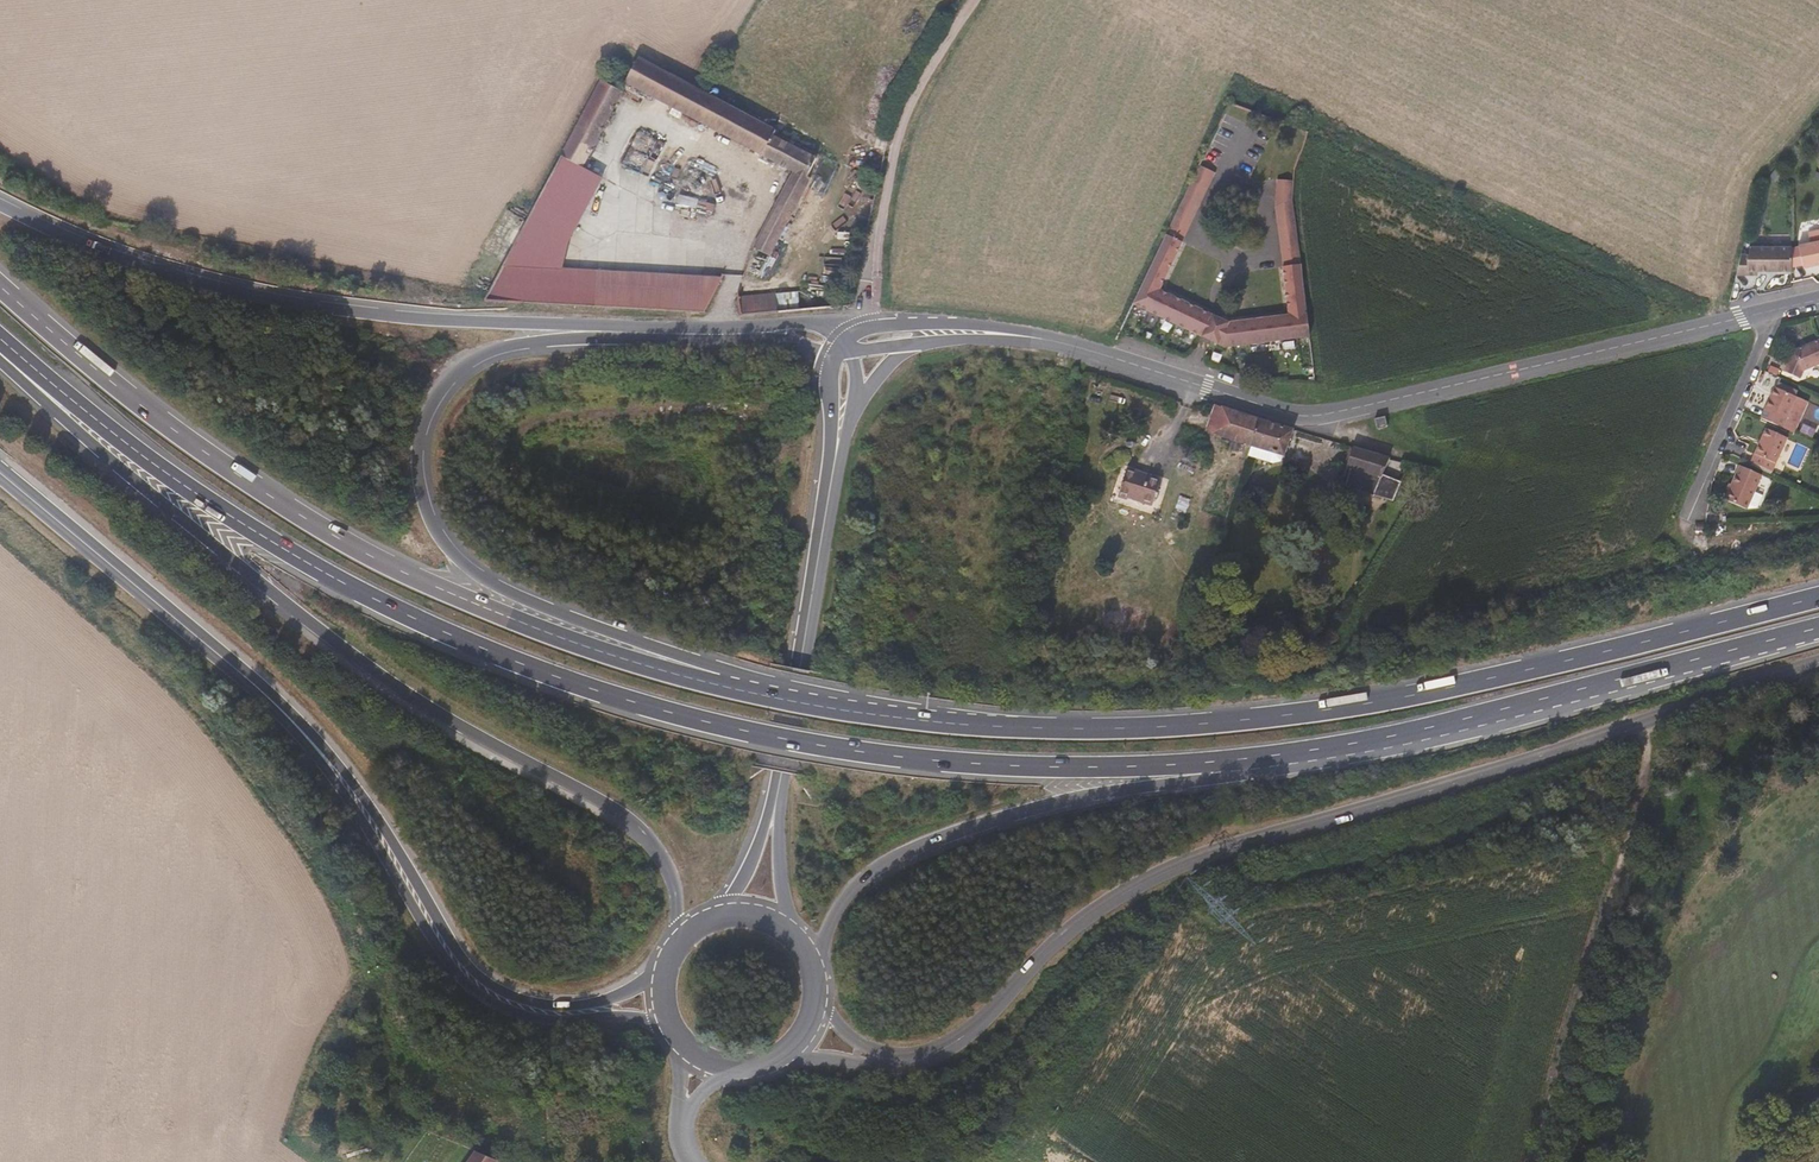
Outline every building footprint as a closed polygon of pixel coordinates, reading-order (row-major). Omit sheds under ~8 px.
[(814,153),(699,96),(667,77),(664,74),(637,59),(626,79),(783,165),(755,222),(776,233),(813,166),(808,160),(814,153)] [(705,84),(675,66),(671,67),(664,74),(667,77),(699,96),(705,84)] [(584,163),(612,105),(623,87),(622,85),(607,77),(601,81),(589,102),(558,159),(576,168),(574,175),(585,181),(589,168),(588,164),(584,163)] [(650,174),(651,168),(645,162),(639,159),(632,159),(623,154),(615,167),(629,175),(630,179),(634,181),(638,182),(645,181),(648,178),(650,174)] [(1217,319),(1166,291),(1196,234),(1224,182),(1211,175),(1207,174),(1138,304),(1148,309),(1190,331),(1207,340),(1217,319)] [(1320,341),(1303,209),(1302,190),(1284,189),(1283,210),(1287,243),(1296,320),(1234,327),(1225,323),(1215,344),(1229,351),(1320,341)] [(680,194),(678,202),(713,211),(716,203),(680,194)] [(1809,257),(1815,273),(1816,275),(1818,274),(1818,253),(1809,257)] [(1815,273),(1809,257),(1801,259),(1803,276),(1815,273)] [(1803,276),(1801,259),(1760,265),(1760,273),(1749,273),(1747,290),(1770,288),(1770,284),(1803,280),(1803,276)] [(701,305),(721,268),(595,262),(593,301),(701,305)] [(779,303),(778,284),(735,289),(734,306),(762,305),(779,303)] [(1215,344),(1225,323),(1217,319),(1207,340),(1215,344)] [(1818,337),(1788,348),(1778,371),(1794,377),(1795,371),(1818,362),(1818,337)] [(1790,432),(1804,397),(1773,385),(1759,419),(1790,432)] [(1217,434),(1224,409),(1216,406),(1214,406),(1207,432),(1217,434)] [(1253,446),(1262,421),(1224,409),(1217,434),(1253,446)] [(1290,460),(1299,432),(1265,420),(1256,448),(1290,460)] [(1770,473),(1784,439),(1764,430),(1750,465),(1770,473)] [(1381,483),(1389,464),(1353,451),(1346,470),(1381,483)] [(1162,494),(1169,468),(1137,456),(1127,487),(1138,491),(1140,486),(1162,494)] [(1724,504),(1738,510),(1747,513),(1761,480),(1738,471),(1724,504)] [(477,1153),(470,1161),(498,1161),(477,1153)]
